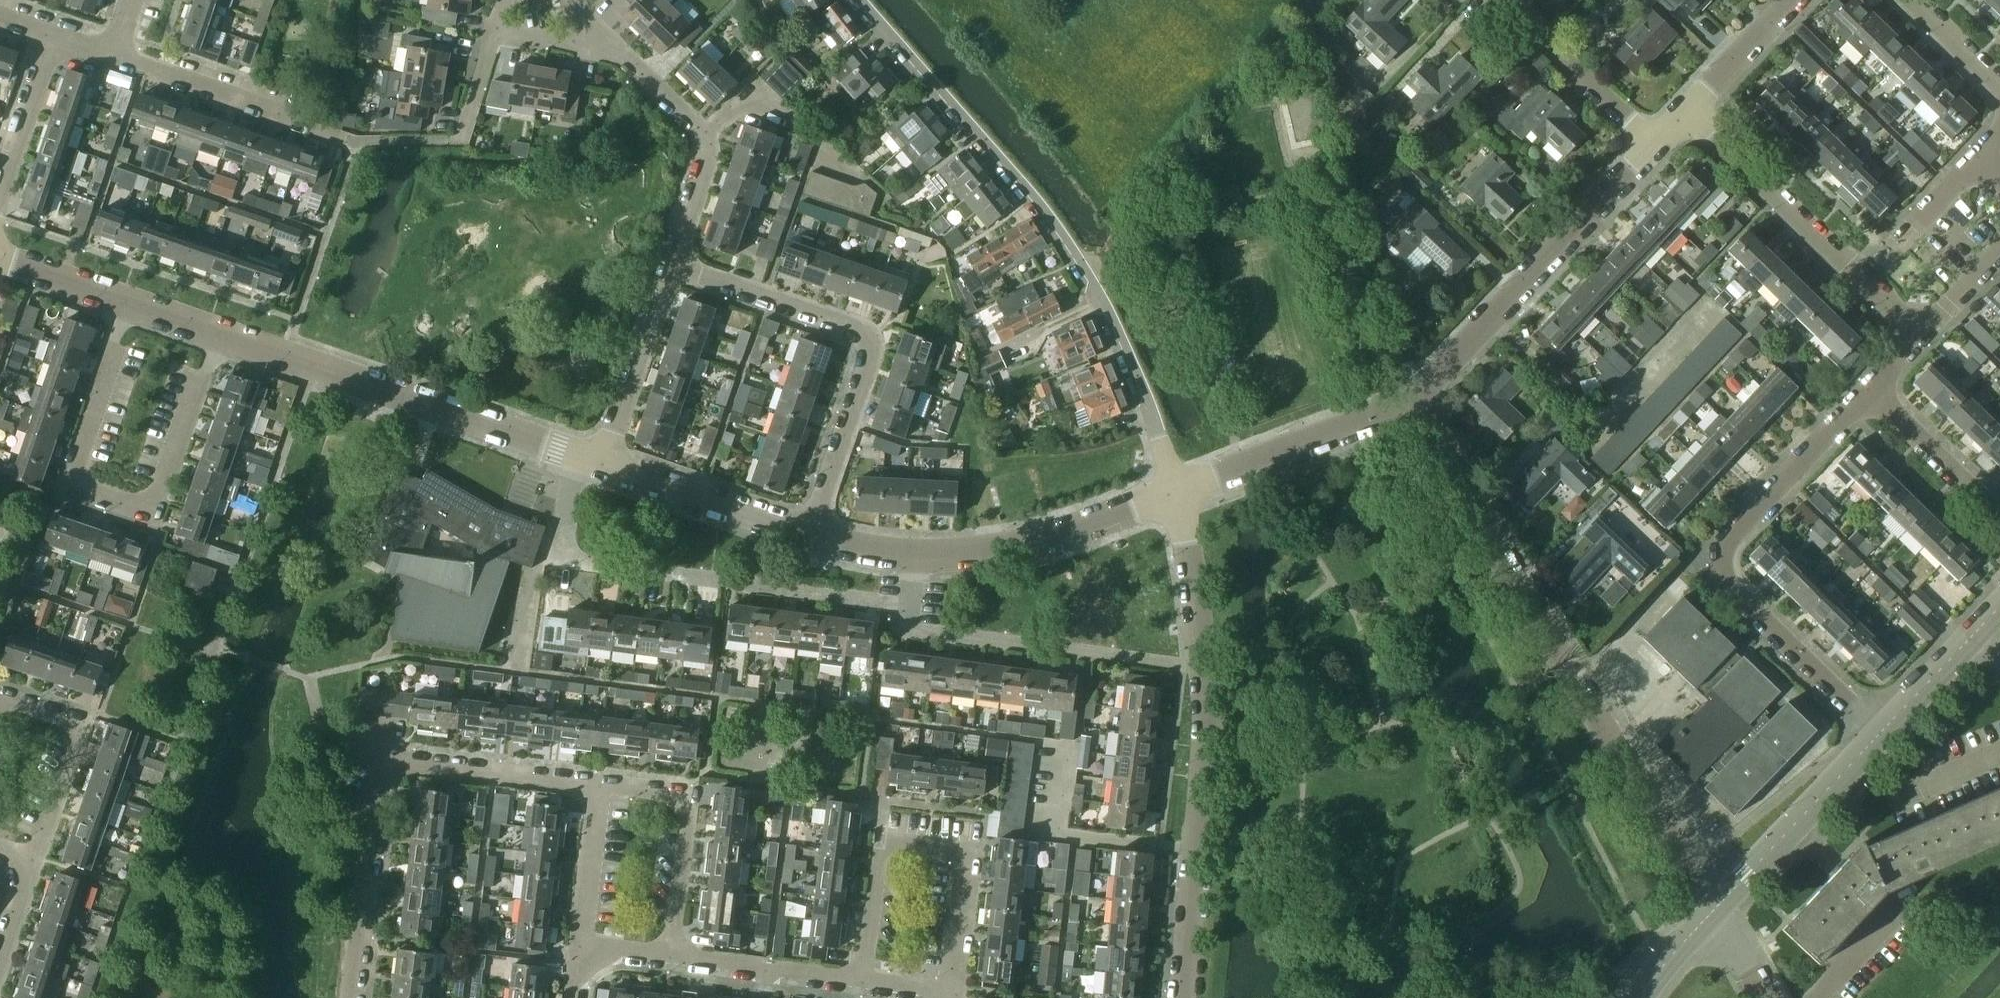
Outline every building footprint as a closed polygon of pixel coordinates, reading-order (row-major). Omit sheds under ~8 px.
[(66,6),(69,7),(93,15),(96,6),(101,7),(103,0),(68,0),(66,6)] [(184,20),(214,31),(220,16),(216,15),(218,6),(200,0),(195,0),(193,7),(189,6),(184,20)] [(218,6),(219,5),(229,9),(233,0),(200,0),(218,6)] [(428,8),(422,7),(420,19),(456,25),(458,13),(469,14),(472,0),(429,0),(428,8)] [(669,7),(662,0),(627,0),(633,6),(623,15),(642,34),(669,7)] [(804,15),(830,0),(795,0),(804,15)] [(1346,22),(1358,33),(1357,35),(1385,62),(1406,40),(1393,28),(1389,33),(1382,25),(1406,0),(1366,0),(1346,22)] [(1656,0),(1638,0),(1648,10),(1654,4),(1657,1),(1656,0)] [(1691,17),(1707,0),(1673,0),(1691,17)] [(1824,14),(1839,29),(1843,26),(1852,34),(1852,35),(1872,13),(1858,0),(1851,0),(1843,8),(1836,1),(1824,14)] [(1999,17),(1999,0),(1984,0),(1983,1),(1999,17)] [(825,14),(818,19),(839,46),(846,41),(847,42),(860,31),(837,2),(824,13),(825,14)] [(257,20),(266,23),(270,10),(261,7),(257,20)] [(688,25),(669,7),(642,34),(662,54),(676,39),(684,47),(702,28),(693,19),(688,25)] [(1674,34),(1651,12),(1613,53),(1636,75),(1674,34)] [(1869,51),(1889,30),(1872,13),(1852,35),(1852,34),(1845,41),(1862,58),(1869,51)] [(184,20),(179,35),(183,36),(180,45),(183,46),(182,51),(216,62),(223,43),(211,40),(214,31),(184,20)] [(262,34),(266,23),(257,20),(253,31),(262,34)] [(759,45),(739,25),(738,24),(730,33),(751,53),(759,45)] [(1801,24),(1793,32),(1801,41),(1810,32),(1801,24)] [(1869,51),(1887,68),(1907,47),(1889,30),(1869,51)] [(404,75),(445,81),(449,54),(429,51),(431,39),(405,35),(403,48),(409,49),(404,75)] [(245,41),(237,64),(250,69),(258,46),(245,41)] [(0,42),(0,76),(10,80),(19,54),(10,50),(12,46),(0,42)] [(697,88),(720,66),(701,47),(678,70),(697,88)] [(1887,68),(1904,85),(1924,64),(1907,47),(1887,68)] [(1826,48),(1817,56),(1825,64),(1833,55),(1826,48)] [(860,49),(833,72),(857,100),(870,89),(878,97),(896,82),(874,55),(869,59),(860,49)] [(1795,59),(1796,60),(1812,76),(1821,68),(1803,51),(1795,59)] [(797,52),(788,62),(806,80),(815,70),(797,52)] [(1480,77),(1458,57),(1440,76),(1427,64),(1408,83),(1419,93),(1409,103),(1431,124),(1451,103),(1453,105),(1480,77)] [(806,80),(783,58),(762,79),(785,102),(806,80)] [(1842,80),(1851,71),(1842,62),(1833,72),(1842,80)] [(537,110),(543,69),(516,64),(513,84),(502,83),(497,109),(510,111),(511,106),(537,110)] [(1924,64),(1904,85),(1899,91),(1916,107),(1921,101),(1941,80),(1924,64)] [(738,84),(720,66),(697,88),(716,107),(738,84)] [(570,73),(543,69),(537,110),(563,114),(562,119),(575,122),(581,87),(568,84),(570,73)] [(62,78),(57,93),(86,103),(91,88),(88,87),(91,79),(69,71),(66,79),(62,78)] [(1860,80),(1851,71),(1842,80),(1851,89),(1860,80)] [(377,112),(376,119),(379,119),(377,128),(419,129),(421,117),(427,118),(429,106),(440,108),(445,81),(404,75),(392,73),(388,98),(383,97),(380,112),(377,112)] [(1830,93),(1838,85),(1829,76),(1821,85),(1830,93)] [(1773,119),(1793,97),(1775,80),(1754,101),(1773,119)] [(1941,80),(1921,101),(1938,117),(1939,118),(1959,97),(1941,80)] [(1846,93),(1838,85),(1830,93),(1838,102),(1846,93)] [(1502,124),(1521,141),(1529,132),(1541,143),(1545,140),(1563,157),(1583,136),(1568,122),(1574,116),(1550,93),(1548,95),(1539,86),(1502,124)] [(119,88),(111,111),(123,116),(132,93),(119,88)] [(1486,88),(1466,109),(1479,121),(1498,100),(1486,88)] [(1286,97),(1296,143),(1326,136),(1316,90),(1286,97)] [(55,109),(52,118),(75,125),(78,117),(81,118),(86,103),(57,93),(52,108),(55,109)] [(153,131),(164,99),(148,94),(147,98),(139,95),(131,118),(139,121),(138,125),(153,131)] [(1877,114),(1887,103),(1885,105),(1875,96),(1867,105),(1877,114)] [(1773,119),(1790,135),(1810,114),(1793,97),(1773,119)] [(1938,117),(1932,123),(1933,124),(1950,140),(1976,113),(1959,97),(1939,118),(1938,117)] [(169,131),(178,135),(186,111),(177,108),(178,104),(164,99),(153,131),(168,135),(169,131)] [(887,129),(885,131),(901,150),(938,117),(926,103),(917,111),(913,107),(887,129)] [(1899,114),(1887,103),(1877,114),(1888,125),(1899,114)] [(1864,127),(1872,118),(1863,109),(1855,118),(1864,127)] [(178,135),(174,145),(197,153),(208,119),(186,111),(178,135)] [(1827,131),(1810,114),(1790,135),(1807,152),(1827,131)] [(938,117),(901,150),(922,175),(948,152),(940,142),(951,132),(938,117)] [(52,118),(45,140),(67,148),(75,125),(52,118)] [(1881,127),(1872,118),(1864,127),(1873,135),(1881,127)] [(199,152),(219,159),(230,127),(208,119),(197,153),(198,153),(199,152)] [(107,136),(117,139),(121,126),(111,122),(107,136)] [(748,124),(740,148),(769,159),(776,161),(780,151),(773,149),(778,134),(748,124)] [(219,159),(220,159),(242,167),(253,134),(230,127),(219,159)] [(1807,152),(1824,169),(1844,147),(1827,131),(1807,152)] [(1903,139),(1911,147),(1919,139),(1911,131),(1903,139)] [(246,158),(268,166),(276,142),(253,134),(242,167),(243,167),(246,158)] [(113,151),(117,139),(107,136),(103,148),(113,151)] [(1919,139),(1911,147),(1929,164),(1937,156),(1919,139)] [(45,140),(37,162),(59,170),(60,169),(72,174),(80,152),(67,148),(45,140)] [(275,172),(290,177),(301,147),(285,141),(283,145),(276,142),(268,166),(276,169),(275,172)] [(513,141),(511,155),(527,158),(530,145),(513,141)] [(1890,151),(1899,160),(1907,152),(1898,143),(1890,151)] [(552,144),(547,149),(547,154),(559,154),(559,144),(552,144)] [(797,157),(806,160),(811,148),(801,144),(797,157)] [(321,197),(324,189),(330,171),(318,167),(321,158),(313,155),(315,151),(301,147),(290,177),(313,186),(311,193),(321,197)] [(1824,169),(1842,186),(1862,164),(1844,147),(1824,169)] [(731,172),(761,183),(769,159),(740,148),(731,172)] [(163,176),(171,154),(163,151),(158,163),(155,162),(151,172),(163,176)] [(967,151),(940,173),(938,171),(929,179),(941,194),(950,187),(950,188),(978,165),(967,151)] [(1907,152),(1899,160),(1917,177),(1925,169),(1907,152)] [(1513,172),(1493,153),(1449,200),(1468,219),(1484,202),(1503,220),(1522,200),(1503,182),(1513,172)] [(172,154),(171,154),(163,176),(176,181),(180,170),(168,166),(172,154)] [(30,170),(25,184),(55,195),(60,181),(69,184),(72,174),(60,169),(59,170),(37,162),(34,171),(30,170)] [(1413,164),(1404,173),(1419,186),(1427,177),(1413,164)] [(1842,186),(1859,202),(1879,181),(1862,164),(1842,186)] [(989,179),(978,165),(950,188),(961,202),(964,201),(963,200),(989,179)] [(114,167),(109,181),(120,184),(120,183),(134,188),(137,177),(124,173),(125,171),(114,167)] [(1671,190),(1692,210),(1692,209),(1699,216),(1726,188),(1704,167),(1694,178),(1688,172),(1671,190)] [(95,168),(91,181),(101,184),(106,171),(95,168)] [(213,182),(212,181),(208,192),(222,196),(226,184),(222,181),(224,174),(224,171),(217,169),(213,182)] [(815,197),(823,175),(812,171),(804,194),(815,197)] [(722,196),(752,207),(761,183),(731,172),(722,196)] [(815,197),(826,201),(833,178),(823,175),(815,197)] [(1382,218),(1392,227),(1384,236),(1404,255),(1416,242),(1451,275),(1467,258),(1433,225),(1435,223),(1415,204),(1424,195),(1403,175),(1395,184),(1415,203),(1406,212),(1397,203),(1393,203),(1382,214),(1382,218)] [(208,192),(212,181),(200,177),(196,188),(208,192)] [(826,201),(836,205),(844,182),(833,178),(826,201)] [(158,193),(161,183),(149,179),(145,189),(158,193)] [(964,201),(975,214),(1001,193),(989,179),(963,200),(964,201)] [(917,180),(885,203),(891,211),(923,188),(917,180)] [(101,184),(91,181),(87,194),(97,197),(101,184)] [(1879,181),(1859,202),(1876,219),(1903,191),(1892,181),(1885,187),(1879,181)] [(836,205),(846,208),(854,186),(844,182),(836,205)] [(174,188),(161,183),(158,193),(171,198),(174,188)] [(865,183),(854,186),(846,208),(869,216),(877,194),(865,183)] [(25,184),(20,199),(24,200),(21,209),(44,217),(47,218),(50,209),(55,195),(25,184)] [(788,184),(783,197),(792,200),(797,187),(788,184)] [(1671,190),(1654,207),(1675,227),(1692,210),(1671,190)] [(254,207),(257,197),(245,193),(242,203),(254,207)] [(1013,208),(1001,193),(975,214),(987,229),(1013,208)] [(203,208),(206,198),(194,194),(191,204),(203,208)] [(939,195),(930,202),(936,210),(945,203),(939,195)] [(714,221),(744,231),(752,207),(722,196),(714,221)] [(271,202),(257,197),(254,207),(268,212),(271,202)] [(783,197),(779,210),(788,214),(792,200),(783,197)] [(219,203),(206,198),(203,208),(216,213),(219,203)] [(286,198),(284,203),(283,203),(279,216),(288,219),(294,201),(286,198)] [(80,203),(72,226),(84,230),(92,207),(80,203)] [(822,222),(826,210),(811,205),(807,217),(822,222)] [(248,225),(252,213),(230,206),(226,218),(248,225)] [(1654,207),(1638,225),(1659,245),(1665,251),(1682,234),(1675,227),(1654,207)] [(99,239),(114,245),(125,214),(110,208),(108,213),(100,210),(92,233),(100,236),(99,239)] [(779,210),(774,224),(783,227),(788,214),(779,210)] [(822,222),(846,230),(850,218),(826,210),(822,222)] [(272,220),(252,213),(248,225),(268,232),(272,220)] [(130,246),(139,249),(147,226),(146,226),(147,221),(125,214),(114,245),(128,250),(130,246)] [(942,216),(930,226),(938,236),(951,226),(942,216)] [(866,249),(866,250),(874,226),(850,218),(846,230),(869,238),(866,249)] [(1718,235),(1726,243),(1743,226),(1734,218),(1718,235)] [(155,229),(147,226),(139,249),(161,257),(172,226),(157,221),(155,229)] [(705,245),(735,255),(744,231),(714,221),(705,245)] [(1016,230),(1034,258),(1049,248),(1032,221),(1016,230)] [(277,222),(272,236),(297,245),(302,231),(277,222)] [(769,237),(779,240),(783,227),(774,224),(769,237)] [(1638,225),(1621,242),(1642,262),(1659,245),(1638,225)] [(161,257),(184,264),(191,242),(184,239),(186,231),(172,226),(161,257)] [(897,234),(874,226),(866,250),(868,252),(873,252),(877,240),(893,245),(897,234)] [(922,234),(912,231),(899,226),(897,235),(907,239),(904,250),(918,255),(920,245),(929,248),(932,238),(929,237),(922,234)] [(957,229),(944,237),(953,251),(966,242),(957,229)] [(1016,230),(1001,239),(1018,267),(1034,258),(1016,230)] [(1746,268),(1766,247),(1748,230),(1728,250),(1746,268)] [(207,272),(217,242),(218,240),(195,232),(192,242),(191,242),(184,264),(207,272)] [(1718,235),(1717,235),(1701,252),(1710,260),(1726,243),(1718,235)] [(787,240),(777,270),(802,278),(812,249),(810,248),(813,240),(803,236),(800,245),(787,240)] [(763,237),(760,248),(774,254),(779,240),(769,237),(769,239),(763,237)] [(1001,239),(986,249),(1002,277),(1018,267),(1001,239)] [(207,272),(229,280),(237,257),(229,255),(232,247),(217,242),(207,272)] [(1621,242),(1605,259),(1626,279),(1626,280),(1630,284),(1646,267),(1642,263),(1642,262),(1621,242)] [(1746,268),(1736,278),(1753,294),(1763,285),(1783,264),(1766,247),(1746,268)] [(772,260),(774,254),(760,248),(757,255),(772,260)] [(802,278),(826,287),(836,257),(812,249),(802,278)] [(969,259),(975,268),(952,282),(959,302),(965,314),(967,313),(968,315),(977,310),(973,303),(977,301),(973,295),(1002,277),(986,249),(969,259)] [(1710,260),(1701,252),(1693,261),(1702,269),(1710,260)] [(236,286),(251,292),(261,261),(246,256),(245,260),(237,257),(229,280),(237,283),(236,286)] [(826,287),(850,295),(860,266),(836,257),(826,287)] [(1605,259),(1589,277),(1610,297),(1626,280),(1626,279),(1605,259)] [(275,266),(261,261),(251,292),(265,296),(266,293),(275,296),(283,273),(274,270),(275,266)] [(1763,285),(1780,302),(1800,281),(1783,264),(1763,285)] [(850,295),(875,303),(885,274),(860,266),(850,295)] [(1032,270),(1023,274),(1027,282),(1035,278),(1032,270)] [(910,283),(885,274),(875,303),(899,312),(910,283)] [(1589,277),(1572,294),(1593,314),(1610,297),(1589,277)] [(1669,287),(1689,306),(1701,295),(1688,283),(1686,285),(1678,277),(1669,287)] [(1816,297),(1800,281),(1780,302),(1773,308),(1790,325),(1797,318),(1796,318),(1816,297)] [(1715,300),(1723,291),(1714,283),(1706,291),(1715,300)] [(1999,290),(1994,284),(1981,299),(1999,317),(1999,290)] [(1032,286),(1015,294),(1023,310),(1032,328),(1061,313),(1052,295),(1040,301),(1032,286)] [(1681,315),(1689,306),(1669,287),(1661,295),(1681,315)] [(1731,299),(1723,291),(1715,300),(1723,308),(1731,299)] [(996,331),(988,335),(992,344),(994,343),(995,345),(1001,342),(1002,343),(1032,328),(1023,310),(1015,294),(1015,295),(1014,293),(996,302),(1005,319),(993,325),(996,331)] [(1572,294),(1556,312),(1577,332),(1593,314),(1572,294)] [(1797,318),(1814,335),(1834,314),(1816,297),(1796,318),(1797,318)] [(687,298),(678,323),(708,333),(717,308),(687,298)] [(0,319),(0,327),(10,331),(19,304),(7,300),(0,319)] [(1750,333),(1758,325),(1758,324),(1766,315),(1757,306),(1740,324),(1750,333)] [(30,338),(32,330),(39,311),(27,307),(18,334),(30,338)] [(1536,339),(1535,340),(1561,364),(1568,356),(1561,349),(1577,332),(1556,312),(1539,330),(1542,333),(1536,339)] [(1644,313),(1636,321),(1650,334),(1657,340),(1666,331),(1659,324),(1657,321),(1655,323),(1644,313)] [(1834,314),(1814,335),(1830,351),(1827,355),(1843,372),(1859,356),(1851,348),(1860,340),(1834,314)] [(1063,333),(1066,339),(1062,341),(1067,353),(1055,358),(1060,370),(1104,351),(1090,317),(1070,325),(1071,329),(1063,333)] [(1716,325),(1734,342),(1742,334),(1724,317),(1716,325)] [(1965,327),(1983,345),(1991,337),(1973,319),(1965,327)] [(66,321),(58,343),(87,353),(95,331),(66,321)] [(1657,340),(1650,334),(1636,321),(1627,331),(1647,350),(1657,340)] [(678,323),(670,347),(700,357),(708,333),(678,323)] [(1716,325),(1708,333),(1727,350),(1734,342),(1716,325)] [(1758,325),(1750,333),(1755,338),(1763,329),(1758,325)] [(58,343),(50,341),(51,339),(43,336),(44,334),(32,330),(30,338),(42,342),(49,344),(42,364),(50,366),(79,376),(87,353),(58,343)] [(736,343),(746,346),(751,333),(741,330),(736,343)] [(803,338),(794,363),(823,373),(831,348),(820,344),(822,338),(805,332),(803,338)] [(907,332),(898,356),(928,366),(938,370),(947,346),(937,342),(907,332)] [(1708,333),(1701,341),(1719,358),(1727,350),(1708,333)] [(754,349),(764,352),(768,339),(758,336),(754,349)] [(1991,337),(1983,345),(1991,353),(1999,345),(1991,337)] [(1746,339),(1729,356),(1738,364),(1745,356),(1749,359),(1758,350),(1746,339)] [(1701,341),(1693,350),(1711,367),(1719,358),(1701,341)] [(1971,358),(1979,350),(1970,341),(1962,349),(1971,358)] [(742,360),(746,346),(736,343),(732,356),(742,360)] [(670,347),(662,371),(691,381),(700,357),(670,347)] [(1611,348),(1603,356),(1616,369),(1623,376),(1633,366),(1626,359),(1623,357),(1622,358),(1611,348)] [(759,366),(764,352),(754,349),(749,362),(759,366)] [(1784,366),(1792,357),(1783,349),(1775,358),(1784,366)] [(1693,350),(1685,358),(1703,375),(1711,367),(1693,350)] [(1987,358),(1979,350),(1971,358),(1979,366),(1987,358)] [(998,351),(973,363),(981,381),(1007,369),(998,351)] [(1931,400),(1951,379),(1959,370),(1941,352),(1912,382),(1931,400)] [(1792,357),(1784,366),(1802,383),(1806,379),(1808,381),(1817,373),(1797,353),(1792,357)] [(898,356),(890,379),(920,390),(928,366),(898,356)] [(1623,376),(1616,369),(1603,356),(1595,365),(1615,384),(1623,376)] [(1738,364),(1729,356),(1720,366),(1728,374),(1738,364)] [(1685,358),(1677,366),(1695,383),(1703,375),(1685,358)] [(1076,372),(1071,374),(1075,385),(1081,399),(1083,399),(1119,385),(1110,360),(1076,372)] [(794,363),(786,387),(814,397),(823,373),(794,363)] [(50,366),(42,389),(72,399),(79,376),(50,366)] [(1677,366),(1669,374),(1687,391),(1695,383),(1677,366)] [(1759,385),(1781,405),(1798,387),(1777,367),(1759,385)] [(14,383),(17,373),(5,369),(1,379),(14,383)] [(1521,386),(1504,370),(1489,386),(1487,384),(1464,408),(1482,424),(1483,422),(1503,441),(1524,419),(1506,402),(1521,386)] [(662,371),(653,394),(683,405),(691,381),(662,371)] [(949,398),(960,401),(969,375),(958,371),(949,398)] [(30,378),(17,373),(14,383),(27,387),(30,378)] [(251,408),(252,407),(260,383),(231,373),(222,398),(251,408)] [(1669,374),(1662,383),(1680,400),(1687,391),(1669,374)] [(724,377),(720,391),(730,394),(735,381),(724,377)] [(890,379),(882,403),(912,413),(920,390),(890,379)] [(1931,400),(1948,416),(1968,395),(1951,379),(1931,400)] [(1704,382),(1697,391),(1706,399),(1713,391),(1704,382)] [(742,383),(737,397),(748,400),(753,387),(742,383)] [(1662,383),(1654,391),(1672,408),(1680,400),(1662,383)] [(1119,385),(1083,399),(1073,402),(1077,411),(1084,408),(1090,424),(1107,418),(1108,419),(1128,411),(1119,385)] [(1759,385),(1743,402),(1764,423),(1781,405),(1759,385)] [(786,387),(777,411),(806,421),(814,397),(786,387)] [(42,389),(35,410),(25,407),(24,409),(64,422),(72,399),(42,389)] [(283,391),(276,411),(273,419),(285,423),(295,395),(283,391)] [(725,408),(730,394),(720,391),(715,405),(725,408)] [(1654,391),(1646,399),(1664,416),(1672,408),(1654,391)] [(1706,399),(1697,391),(1687,401),(1696,409),(1706,399)] [(653,394),(645,418),(675,429),(683,405),(653,394)] [(1948,416),(1965,432),(1985,412),(1968,395),(1948,416)] [(748,400),(737,397),(729,422),(740,425),(748,400)] [(222,398),(215,420),(244,430),(243,430),(254,434),(262,411),(252,407),(251,408),(222,398)] [(1646,399),(1638,408),(1656,425),(1664,416),(1646,399)] [(1743,402),(1727,419),(1748,440),(1764,423),(1743,402)] [(912,413),(882,403),(873,427),(903,437),(912,413)] [(946,404),(939,423),(950,427),(957,408),(946,404)] [(273,419),(276,411),(265,408),(262,415),(273,419)] [(1638,408),(1630,416),(1648,433),(1656,425),(1638,408)] [(27,433),(26,434),(56,444),(64,422),(24,409),(17,430),(27,433)] [(777,411),(769,435),(798,445),(806,421),(777,411)] [(1982,449),(1999,430),(1999,426),(1985,412),(1965,432),(1982,449)] [(1630,416),(1623,424),(1641,441),(1648,433),(1630,416)] [(1672,417),(1664,426),(1672,434),(1680,426),(1672,417)] [(675,429),(645,418),(636,443),(666,453),(675,429)] [(1556,418),(1535,438),(1545,447),(1563,426),(1556,418)] [(2,419),(0,424),(0,429),(11,432),(14,423),(2,419)] [(1731,458),(1748,440),(1727,419),(1710,437),(1709,435),(1708,436),(1731,458)] [(215,420),(207,443),(236,453),(243,430),(244,430),(215,420)] [(950,427),(939,423),(937,430),(936,429),(932,441),(945,442),(950,427)] [(1623,424),(1615,432),(1633,449),(1641,441),(1623,424)] [(708,426),(704,439),(714,442),(718,429),(708,426)] [(1672,434),(1664,426),(1654,435),(1663,444),(1672,434)] [(1011,427),(995,436),(1004,451),(1020,442),(1011,427)] [(1999,466),(1999,430),(1982,449),(1999,466)] [(720,444),(730,448),(734,435),(725,432),(720,444)] [(1615,432),(1607,441),(1625,458),(1633,449),(1615,432)] [(26,434),(19,457),(48,466),(56,444),(26,434)] [(769,435),(761,458),(789,468),(798,445),(769,435)] [(1715,475),(1731,458),(1708,436),(1702,443),(1703,444),(1693,454),(1715,475)] [(875,438),(872,447),(885,452),(888,442),(875,438)] [(1570,438),(1563,446),(1556,440),(1510,488),(1531,508),(1562,476),(1579,493),(1593,478),(1593,477),(1597,473),(1587,463),(1582,455),(1570,438)] [(714,442),(704,439),(699,453),(709,456),(714,442)] [(1607,441),(1599,449),(1617,466),(1625,458),(1607,441)] [(888,442),(885,452),(898,456),(901,446),(888,442)] [(1855,480),(1875,459),(1857,442),(1829,471),(1846,488),(1854,480),(1855,480)] [(207,443),(199,466),(228,476),(236,453),(207,443)] [(725,462),(730,448),(720,444),(715,458),(725,462)] [(920,458),(934,458),(934,448),(921,447),(920,458)] [(934,448),(934,458),(961,460),(962,450),(934,448)] [(1609,474),(1617,466),(1599,449),(1591,457),(1609,474)] [(1639,452),(1631,460),(1640,469),(1648,460),(1639,452)] [(258,465),(260,458),(249,454),(247,461),(258,465)] [(1693,454),(1677,472),(1699,492),(1715,475),(1693,454)] [(40,490),(48,466),(19,457),(11,480),(40,490)] [(272,462),(260,458),(258,465),(269,469),(272,462)] [(789,468),(761,458),(752,483),(781,493),(789,468)] [(1855,480),(1873,497),(1893,476),(1875,459),(1855,480)] [(1640,469),(1631,460),(1622,470),(1631,478),(1640,469)] [(199,466),(191,489),(229,502),(231,503),(233,504),(235,498),(237,492),(241,480),(228,476),(199,466)] [(399,597),(393,641),(481,653),(512,561),(533,569),(548,528),(503,512),(430,471),(424,480),(396,470),(365,556),(387,569),(386,572),(395,574),(399,575),(396,597),(399,597)] [(1677,472),(1661,488),(1683,509),(1699,492),(1677,472)] [(1873,497),(1890,513),(1910,492),(1893,476),(1873,497)] [(881,512),(883,479),(857,478),(856,511),(881,512)] [(881,512),(906,513),(908,480),(883,479),(881,512)] [(906,513),(931,514),(932,482),(908,480),(906,513)] [(958,483),(932,482),(931,514),(956,516),(958,483)] [(1683,509),(1661,488),(1655,483),(1638,501),(1666,527),(1683,509)] [(1585,537),(1562,562),(1569,568),(1562,575),(1582,594),(1613,561),(1634,581),(1652,562),(1606,518),(1622,500),(1619,497),(1617,495),(1609,487),(1572,525),(1581,533),(1583,535),(1585,537)] [(191,489),(183,511),(212,521),(214,514),(221,516),(225,514),(229,502),(191,489)] [(1823,514),(1831,505),(1816,492),(1808,500),(1823,514)] [(1890,513),(1907,530),(1927,509),(1910,492),(1890,513)] [(231,503),(230,507),(242,511),(244,504),(256,508),(257,505),(235,498),(233,504),(231,503)] [(1810,527),(1819,518),(1802,503),(1794,511),(1810,527)] [(254,515),(256,508),(244,504),(242,511),(254,515)] [(1840,514),(1831,505),(1823,514),(1832,523),(1840,514)] [(1907,530),(1924,546),(1944,525),(1927,509),(1907,530)] [(204,543),(212,521),(183,511),(175,534),(186,538),(183,548),(182,548),(181,549),(207,558),(211,545),(204,543)] [(66,552),(77,523),(53,515),(43,544),(66,552)] [(1819,518),(1810,527),(1819,536),(1828,527),(1819,518)] [(66,552),(90,560),(100,531),(77,523),(66,552)] [(1924,546),(1942,563),(1962,542),(1944,525),(1924,546)] [(1857,548),(1865,539),(1856,530),(1848,539),(1857,548)] [(90,560),(113,567),(123,538),(100,531),(90,560)] [(1767,573),(1787,552),(1769,534),(1749,556),(1767,573)] [(123,538),(113,567),(135,575),(132,583),(140,586),(149,560),(142,558),(146,546),(123,538)] [(1874,548),(1865,539),(1857,548),(1866,556),(1874,548)] [(1962,542),(1942,563),(1959,579),(1960,579),(1969,588),(1982,576),(1972,566),(1979,558),(1962,542)] [(1845,561),(1853,552),(1844,543),(1835,552),(1845,561)] [(231,544),(228,552),(239,556),(242,548),(231,544)] [(1767,573),(1784,590),(1805,569),(1787,552),(1767,573)] [(1862,561),(1853,552),(1845,561),(1854,569),(1862,561)] [(192,561),(184,585),(210,594),(218,570),(192,561)] [(1891,581),(1899,572),(1891,564),(1883,573),(1891,581)] [(55,568),(50,581),(60,584),(65,571),(55,568)] [(1822,585),(1805,569),(1784,590),(1801,606),(1822,585)] [(1909,582),(1899,572),(1891,581),(1901,590),(1909,582)] [(104,575),(101,584),(111,587),(114,578),(104,575)] [(1879,594),(1887,585),(1878,577),(1870,586),(1879,594)] [(60,584),(50,581),(46,592),(56,596),(60,584)] [(111,587),(101,584),(92,608),(102,612),(111,587)] [(1801,606),(1819,623),(1839,601),(1822,585),(1801,606)] [(1896,594),(1887,585),(1879,594),(1888,603),(1896,594)] [(1925,616),(1926,615),(1936,606),(1918,588),(1907,599),(1925,616)] [(1683,596),(1644,637),(1704,695),(1705,695),(1709,699),(1689,719),(1685,716),(1658,744),(1695,780),(1710,764),(1719,771),(1705,785),(1735,814),(1817,729),(1787,700),(1773,714),(1765,707),(1781,690),(1683,596)] [(39,612),(49,616),(53,604),(43,600),(39,612)] [(1819,623),(1836,639),(1856,618),(1839,601),(1819,623)] [(1906,604),(1898,612),(1916,629),(1924,621),(1923,620),(1914,612),(1906,604)] [(751,643),(755,609),(731,606),(727,640),(751,643)] [(751,643),(774,646),(779,612),(755,609),(751,643)] [(589,649),(593,614),(570,611),(565,645),(589,649)] [(49,616),(39,612),(35,625),(44,628),(49,616)] [(774,646),(798,649),(802,615),(779,612),(774,646)] [(589,649),(613,652),(617,617),(593,614),(589,649)] [(798,649),(821,653),(826,618),(802,615),(798,649)] [(86,628),(95,630),(99,620),(90,617),(86,628)] [(613,652),(637,655),(641,620),(617,617),(613,652)] [(821,653),(846,656),(851,621),(826,618),(821,653)] [(1836,639),(1853,656),(1874,634),(1856,618),(1836,639)] [(637,655),(661,658),(665,624),(641,620),(637,655)] [(851,621),(846,656),(860,658),(859,668),(863,672),(868,672),(872,669),(874,659),(870,658),(875,624),(851,621)] [(661,658),(684,661),(689,627),(665,624),(661,658)] [(713,630),(689,627),(684,661),(709,665),(713,630)] [(95,630),(86,628),(81,641),(90,644),(95,630)] [(1874,635),(1854,656),(1871,673),(1872,672),(1881,681),(1905,656),(1879,630),(1874,635)] [(24,673),(34,645),(10,637),(1,665),(24,673)] [(24,673),(47,681),(57,652),(34,645),(24,673)] [(47,681),(70,689),(80,660),(57,652),(47,681)] [(536,652),(533,669),(551,671),(554,655),(536,652)] [(881,687),(905,690),(909,656),(885,652),(881,687)] [(905,690),(927,693),(932,659),(909,656),(905,690)] [(927,693),(952,697),(956,662),(932,659),(927,693)] [(80,660),(70,689),(93,696),(97,685),(102,670),(102,668),(80,660)] [(952,697),(975,700),(980,665),(956,662),(952,697)] [(425,673),(441,676),(442,667),(426,665),(425,673)] [(975,700),(1000,703),(1004,669),(980,665),(975,700)] [(586,666),(585,676),(600,678),(602,668),(586,666)] [(442,667),(441,676),(454,677),(456,669),(442,667)] [(1000,703),(1023,706),(1028,672),(1004,669),(1000,703)] [(489,682),(490,672),(473,670),(472,680),(489,682)] [(634,683),(635,673),(618,670),(617,680),(634,683)] [(504,674),(490,672),(489,682),(503,683),(504,674)] [(1023,706),(1047,710),(1051,675),(1028,672),(1023,706)] [(649,674),(635,673),(634,683),(648,685),(649,674)] [(536,688),(537,678),(513,675),(512,684),(536,688)] [(1051,675),(1047,710),(1062,712),(1057,741),(1071,743),(1076,713),(1071,712),(1076,679),(1051,675)] [(1121,709),(1155,714),(1159,689),(1147,688),(1148,678),(1125,675),(1121,709)] [(665,687),(681,689),(682,679),(666,677),(665,687)] [(552,680),(537,678),(536,688),(550,689),(552,680)] [(711,683),(682,679),(681,689),(709,692),(711,683)] [(583,693),(584,684),(569,682),(568,692),(583,693)] [(600,686),(584,684),(583,693),(598,695),(600,686)] [(745,689),(728,687),(714,685),(713,693),(727,695),(727,696),(744,698),(745,689)] [(371,714),(374,689),(360,687),(357,712),(371,714)] [(631,700),(633,690),(616,688),(615,698),(624,699),(623,710),(629,710),(630,700),(631,700)] [(371,714),(384,715),(387,690),(374,689),(371,714)] [(758,691),(745,689),(744,698),(757,700),(758,691)] [(1086,705),(1095,706),(1097,690),(1088,689),(1086,705)] [(384,715),(397,717),(400,692),(387,690),(384,715)] [(646,691),(633,690),(631,700),(645,701),(646,691)] [(792,695),(791,704),(804,706),(814,707),(815,698),(805,697),(806,692),(793,690),(792,695)] [(397,717),(410,719),(414,694),(400,692),(397,717)] [(791,704),(792,695),(775,693),(774,702),(791,704)] [(418,730),(433,732),(438,697),(414,694),(410,719),(410,722),(419,723),(418,730)] [(679,706),(680,696),(664,694),(663,704),(679,706)] [(695,698),(680,696),(679,706),(694,708),(695,698)] [(450,727),(457,728),(461,700),(438,697),(433,732),(449,734),(450,727)] [(822,708),(840,710),(841,701),(823,699),(822,708)] [(466,736),(482,738),(486,703),(461,700),(457,728),(467,730),(466,736)] [(841,701),(840,710),(867,714),(868,705),(841,701)] [(890,717),(901,718),(903,702),(892,701),(890,717)] [(497,734),(506,735),(509,706),(486,703),(482,738),(497,740),(497,734)] [(1093,719),(1095,706),(1086,705),(1084,718),(1093,719)] [(513,742),(529,744),(533,710),(509,706),(506,735),(514,736),(513,742)] [(904,709),(903,719),(913,720),(915,709),(904,708),(904,709)] [(1121,709),(1117,733),(1152,738),(1155,714),(1121,709)] [(545,740),(553,741),(556,713),(533,710),(529,744),(544,746),(545,740)] [(937,712),(935,723),(948,725),(949,715),(949,713),(937,712)] [(562,748),(576,750),(580,716),(556,713),(553,741),(562,742),(562,748)] [(593,746),(601,747),(604,719),(580,716),(576,750),(592,752),(593,746)] [(952,716),(950,725),(960,727),(961,717),(952,716)] [(610,755),(624,757),(629,722),(604,719),(601,747),(611,748),(610,755)] [(997,721),(988,720),(987,729),(996,731),(997,721)] [(1012,733),(1020,734),(1021,723),(998,720),(997,731),(1012,733)] [(641,752),(648,753),(652,725),(629,722),(624,757),(640,759),(641,752)] [(109,723),(101,746),(129,756),(137,733),(109,723)] [(657,761),(671,763),(676,728),(652,725),(648,753),(658,755),(657,761)] [(700,732),(676,728),(671,763),(687,765),(688,758),(697,759),(700,732)] [(933,730),(933,732),(931,746),(941,747),(943,732),(943,731),(933,730)] [(943,732),(941,747),(953,749),(955,733),(943,732)] [(1117,733),(1114,756),(1149,761),(1152,738),(1117,733)] [(1080,752),(1089,753),(1091,737),(1081,736),(1080,752)] [(910,792),(914,758),(889,754),(891,740),(877,738),(873,770),(887,772),(885,784),(896,785),(895,790),(910,792)] [(989,739),(987,759),(1006,762),(1008,742),(989,739)] [(1007,753),(1032,757),(1034,745),(1009,742),(1007,753)] [(101,746),(94,768),(122,778),(129,756),(101,746)] [(1089,753),(1080,752),(1078,766),(1087,767),(1089,753)] [(1007,753),(1006,766),(1031,769),(1032,757),(1007,753)] [(152,769),(155,760),(143,756),(140,765),(152,769)] [(1114,756),(1111,780),(1146,785),(1149,761),(1114,756)] [(926,789),(934,790),(938,761),(914,758),(910,792),(925,794),(926,789)] [(167,764),(155,760),(152,769),(164,773),(167,764)] [(942,796),(958,799),(962,764),(938,761),(934,790),(943,791),(942,796)] [(962,764),(958,799),(973,801),(973,794),(983,796),(985,785),(997,787),(999,769),(962,764)] [(1006,766),(1004,778),(1029,781),(1031,769),(1006,766)] [(94,768),(86,791),(114,801),(122,778),(94,768)] [(1004,778),(1003,790),(1027,793),(1029,781),(1004,778)] [(1111,780),(1108,804),(1143,809),(1146,785),(1111,780)] [(1073,800),(1082,801),(1084,785),(1075,784),(1073,800)] [(714,796),(713,810),(747,814),(750,791),(721,787),(720,796),(714,796)] [(1781,929),(1818,963),(1885,893),(1999,842),(1999,788),(1864,848),(1862,843),(1836,869),(1837,870),(1781,929)] [(418,789),(415,813),(449,818),(452,793),(418,789)] [(783,819),(785,805),(787,790),(776,789),(773,817),(783,819)] [(1003,790),(1001,801),(1026,805),(1027,793),(1003,790)] [(86,791),(78,814),(106,824),(114,801),(86,791)] [(793,791),(790,820),(799,821),(803,821),(807,793),(793,791)] [(818,795),(816,809),(826,810),(824,824),(858,829),(860,815),(854,814),(855,804),(849,803),(850,799),(818,795)] [(534,796),(530,828),(565,832),(566,818),(559,817),(561,807),(547,805),(548,798),(534,796)] [(1081,814),(1082,801),(1073,800),(1072,813),(1081,814)] [(128,801),(125,810),(123,814),(148,822),(149,818),(136,813),(139,805),(128,801)] [(1001,801),(999,814),(1024,817),(1026,805),(1001,801)] [(1140,833),(1143,809),(1108,804),(1105,829),(1140,833)] [(152,809),(139,805),(136,813),(149,818),(152,809)] [(476,806),(475,821),(484,822),(485,807),(476,806)] [(716,826),(715,835),(744,839),(744,838),(747,814),(713,810),(711,826),(716,826)] [(415,813),(412,837),(447,842),(448,827),(458,828),(459,819),(449,818),(415,813)] [(78,814),(70,837),(98,846),(106,824),(78,814)] [(999,814),(998,826),(1022,830),(1024,817),(999,814)] [(781,835),(783,819),(773,817),(771,834),(781,835)] [(790,820),(787,844),(796,846),(799,821),(790,820)] [(484,822),(475,821),(473,836),(482,837),(484,822)] [(501,824),(491,823),(489,838),(499,839),(501,824)] [(824,824),(821,849),(849,853),(850,844),(856,844),(858,829),(824,824)] [(530,828),(527,852),(555,856),(556,847),(563,848),(565,832),(530,828)] [(709,843),(707,858),(741,862),(743,847),(753,848),(754,839),(744,838),(744,839),(715,835),(714,843),(709,843)] [(98,846),(70,837),(62,860),(90,869),(98,846)] [(412,837),(409,861),(444,865),(447,842),(412,837)] [(992,847),(990,862),(1025,866),(1028,842),(1021,841),(1000,838),(998,847),(992,847)] [(770,841),(767,865),(777,866),(780,843),(770,841)] [(787,844),(784,867),(793,869),(796,846),(787,844)] [(121,859),(124,850),(112,846),(109,855),(121,859)] [(821,849),(818,872),(852,876),(854,862),(848,861),(849,853),(821,849)] [(1074,871),(1089,873),(1092,850),(1076,849),(1074,871)] [(136,854),(124,850),(121,859),(133,864),(136,854)] [(1116,851),(1114,876),(1149,880),(1151,855),(1116,851)] [(470,852),(468,868),(478,869),(480,853),(470,852)] [(527,852),(524,875),(558,880),(560,866),(554,865),(555,856),(527,852)] [(487,855),(485,870),(495,871),(496,856),(487,855)] [(711,873),(710,882),(738,886),(741,862),(707,858),(705,873),(711,873)] [(409,861),(406,884),(441,889),(444,865),(409,861)] [(1053,861),(1052,869),(1058,870),(1067,871),(1068,862),(1053,861)] [(994,878),(993,887),(1022,891),(1025,866),(990,862),(988,877),(994,878)] [(774,884),(777,866),(767,865),(765,883),(774,884)] [(784,867),(782,884),(781,892),(790,893),(793,869),(784,867)] [(476,882),(478,869),(468,868),(467,881),(476,882)] [(495,871),(485,870),(483,885),(493,887),(495,871)] [(1065,886),(1067,871),(1058,870),(1056,885),(1065,886)] [(1074,871),(1072,886),(1082,887),(1089,888),(1090,873),(1089,873),(1074,871)] [(850,892),(852,876),(818,872),(816,886),(804,884),(803,894),(815,896),(842,899),(844,891),(850,892)] [(51,879),(46,894),(76,904),(85,908),(93,884),(58,873),(55,881),(51,879)] [(524,875),(521,899),(549,903),(550,895),(556,895),(558,880),(524,875)] [(1114,876),(1111,900),(1146,904),(1149,880),(1114,876)] [(703,890),(701,905),(736,910),(738,886),(710,882),(709,891),(703,890)] [(406,884),(403,908),(438,912),(441,889),(406,884)] [(986,895),(984,910),(1018,915),(1022,891),(993,887),(992,895),(986,895)] [(110,890),(107,900),(120,904),(123,894),(110,890)] [(45,911),(43,918),(69,927),(76,904),(46,894),(41,909),(45,911)] [(815,896),(812,920),(846,924),(848,909),(841,908),(842,899),(815,896)] [(760,912),(770,913),(772,899),(762,898),(760,912)] [(521,899),(518,922),(552,927),(554,913),(548,912),(549,903),(521,899)] [(1111,900),(1109,923),(1144,927),(1146,904),(1111,900)] [(447,915),(462,916),(462,915),(472,916),(474,902),(463,901),(463,909),(448,908),(447,915)] [(778,915),(787,917),(789,902),(780,901),(778,915)] [(1053,902),(1052,919),(1061,920),(1063,903),(1053,902)] [(481,903),(479,917),(488,919),(490,904),(481,903)] [(1071,903),(1069,919),(1078,920),(1078,919),(1086,920),(1087,910),(1079,909),(1080,904),(1071,903)] [(736,910),(701,905),(699,920),(705,921),(704,931),(716,932),(714,944),(743,948),(745,933),(733,931),(736,910)] [(438,912),(403,908),(400,932),(403,933),(403,935),(407,937),(410,937),(414,936),(415,934),(427,936),(426,941),(434,942),(438,912)] [(988,926),(987,934),(1015,938),(1018,915),(984,910),(982,925),(988,926)] [(755,937),(767,938),(770,915),(758,913),(755,937)] [(470,933),(472,916),(462,915),(462,916),(460,932),(470,933)] [(775,938),(773,959),(782,960),(785,939),(785,932),(787,917),(778,915),(776,931),(775,938)] [(488,919),(479,917),(477,933),(486,934),(488,919)] [(43,918),(35,941),(61,950),(69,927),(43,918)] [(1078,920),(1069,919),(1067,933),(1076,934),(1078,920)] [(846,924),(812,920),(809,943),(800,942),(798,955),(823,959),(824,947),(836,948),(837,939),(844,940),(846,924)] [(552,927),(518,922),(515,947),(543,951),(544,941),(550,942),(552,927)] [(1109,923),(1107,947),(1142,951),(1144,927),(1109,923)] [(86,925),(85,932),(108,940),(112,928),(102,924),(100,930),(86,925)] [(1046,930),(1044,940),(1059,942),(1060,932),(1046,930)] [(104,954),(108,940),(85,932),(84,934),(97,938),(93,950),(104,954)] [(980,942),(978,958),(1012,962),(1015,938),(987,934),(986,943),(980,942)] [(35,941),(28,964),(54,973),(53,973),(66,978),(70,965),(57,961),(61,950),(35,941)] [(1041,944),(1039,966),(1056,968),(1059,945),(1041,944)] [(1107,947),(1104,971),(1139,975),(1142,951),(1107,947)] [(398,949),(395,973),(429,977),(432,953),(398,949)] [(1065,950),(1063,967),(1073,968),(1075,951),(1065,950)] [(1012,962),(978,958),(976,972),(982,973),(981,982),(1009,986),(1012,962)] [(28,964),(20,987),(46,996),(53,973),(54,973),(28,964)] [(512,964),(509,988),(544,992),(546,977),(540,977),(541,967),(512,964)] [(456,965),(455,981),(465,982),(467,966),(456,965)] [(1054,987),(1056,968),(1039,966),(1037,985),(1054,987)] [(1073,968),(1063,967),(1062,981),(1071,982),(1073,968)] [(474,968),(472,983),(482,985),(483,969),(474,968)] [(87,970),(83,983),(93,986),(97,974),(87,970)] [(1102,995),(1130,997),(1137,997),(1139,975),(1104,971),(1102,995)] [(392,996),(405,997),(426,997),(429,977),(395,973),(392,996)] [(464,997),(465,982),(455,981),(453,996),(464,997)] [(93,986),(83,983),(79,996),(85,997),(89,997),(93,986)] [(472,983),(470,997),(480,997),(482,985),(472,983)] [(635,985),(622,983),(621,989),(611,988),(610,997),(634,997),(635,985)] [(658,994),(650,993),(651,987),(635,985),(634,997),(658,997),(658,994)] [(16,997),(45,997),(46,996),(20,987),(16,997)] [(508,997),(543,997),(544,992),(509,988),(508,997)] [(683,992),(668,990),(667,995),(658,994),(658,997),(682,997),(683,992)]
